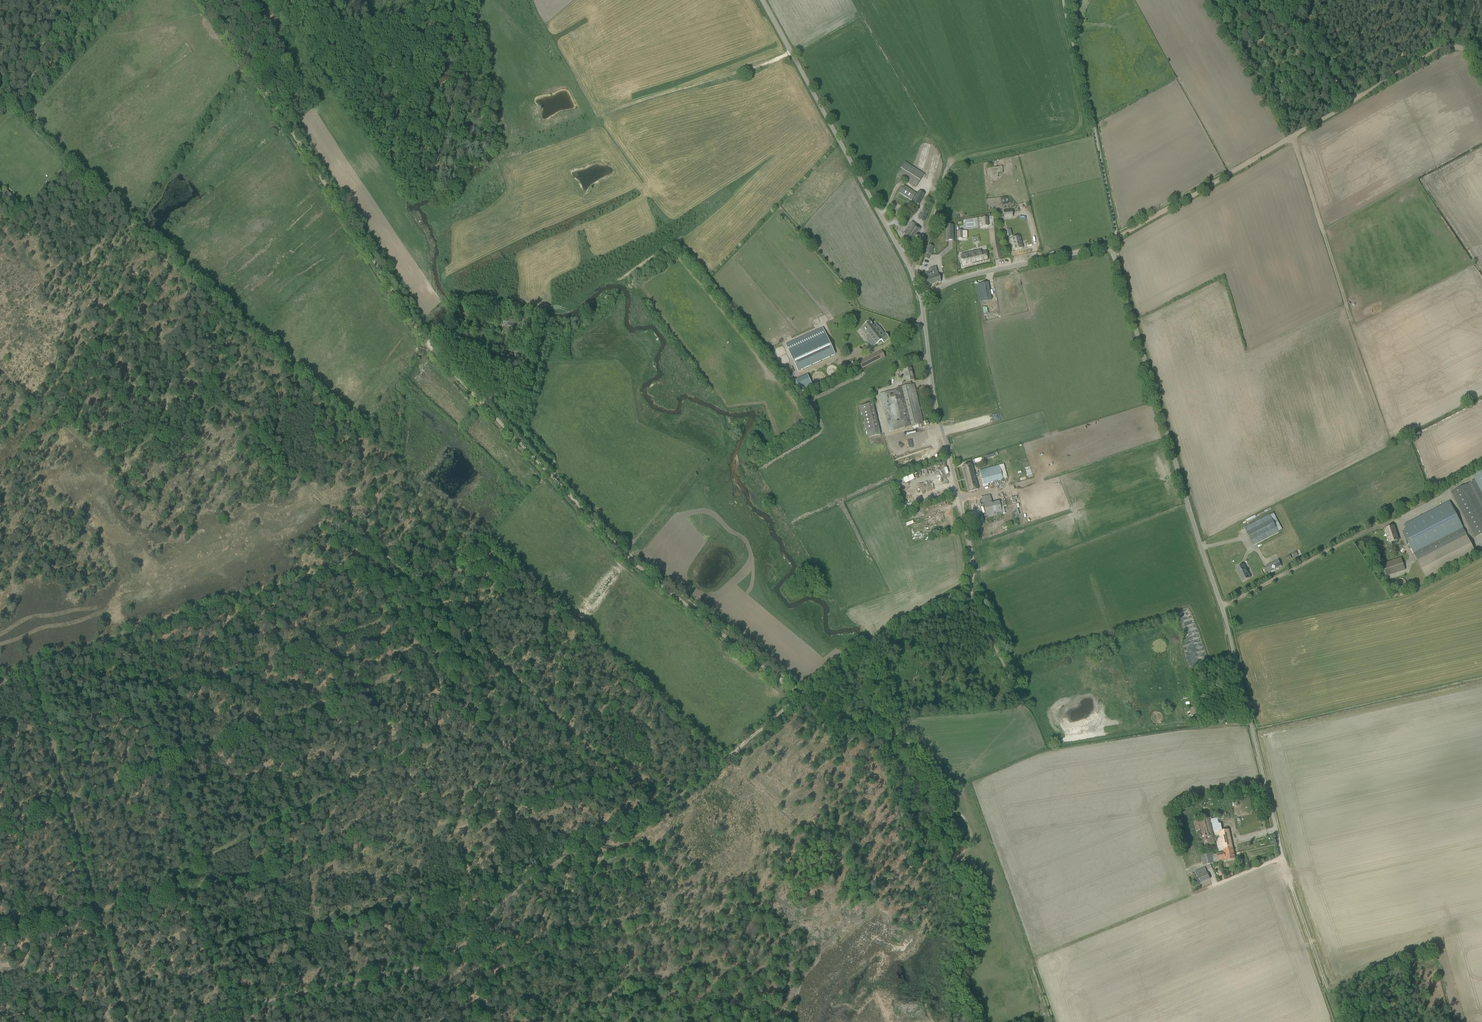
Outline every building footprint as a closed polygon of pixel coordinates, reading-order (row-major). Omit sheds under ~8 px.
[(897,175),(915,188),(924,175),(905,162),(897,175)] [(912,200),(916,194),(904,185),(899,192),(912,200)] [(921,188),(919,191),(913,202),(918,205),(926,191),(921,188)] [(5,189),(1,193),(5,197),(8,200),(12,196),(5,189)] [(899,193),(897,196),(894,200),(907,208),(911,201),(899,193)] [(923,209),(924,209),(920,219),(925,221),(929,210),(928,210),(929,207),(924,205),(923,209)] [(905,234),(904,235),(901,239),(909,245),(921,227),(912,221),(903,233),(905,234)] [(1019,236),(1011,238),(1014,250),(1022,248),(1019,236)] [(961,258),(963,266),(988,261),(986,252),(981,253),(981,251),(961,255),(962,257),(961,258)] [(941,282),(939,277),(939,274),(938,274),(936,266),(929,268),(930,272),(931,272),(935,284),(941,282)] [(930,272),(927,273),(922,274),(924,279),(923,279),(926,286),(935,284),(931,272),(930,272)] [(991,299),(989,288),(988,283),(975,285),(976,290),(979,301),(991,299)] [(509,319),(507,326),(511,327),(512,326),(514,327),(516,321),(509,319)] [(866,330),(863,333),(865,336),(866,338),(865,339),(872,347),(881,340),(883,343),(885,341),(889,338),(885,333),(884,333),(879,326),(878,327),(876,324),(873,326),(869,321),(865,324),(863,326),(866,330)] [(786,344),(798,371),(835,355),(826,336),(822,328),(786,344)] [(859,362),(862,369),(884,358),(881,351),(859,362)] [(911,368),(906,369),(903,370),(906,382),(902,383),(903,387),(912,385),(911,381),(914,380),(911,368)] [(912,385),(903,387),(896,388),(897,390),(906,427),(923,423),(914,384),(912,385)] [(897,390),(885,393),(893,430),(906,427),(897,390)] [(872,403),(861,406),(869,437),(880,434),(872,403)] [(917,452),(894,459),(896,468),(921,462),(920,456),(919,456),(917,452)] [(994,457),(993,453),(974,459),(975,462),(994,457)] [(990,459),(992,465),(1007,461),(1005,455),(990,459)] [(978,489),(977,485),(976,485),(975,480),(976,480),(972,464),(962,466),(969,492),(978,489)] [(1003,479),(999,465),(979,471),(983,485),(1003,479)] [(1473,475),(1476,481),(1481,492),(1481,470),(1473,475)] [(913,473),(898,478),(901,485),(916,479),(913,473)] [(1469,484),(1481,508),(1481,492),(1476,481),(1469,484)] [(1469,484),(1452,493),(1475,538),(1481,535),(1481,508),(1469,484)] [(990,495),(987,495),(982,497),(984,505),(992,503),(990,495)] [(999,501),(992,503),(984,505),(987,518),(1003,514),(999,501)] [(1415,554),(1463,529),(1449,501),(1404,524),(1407,529),(1403,531),(1415,554)] [(931,523),(948,517),(946,511),(929,517),(931,523)] [(1274,514),(1270,515),(1278,532),(1282,530),(1274,514)] [(1278,532),(1270,515),(1245,528),(1254,545),(1279,532),(1278,532)] [(1394,526),(1385,529),(1386,534),(1389,543),(1391,542),(1391,544),(1392,544),(1392,545),(1393,545),(1394,545),(1395,545),(1396,545),(1396,544),(1397,544),(1397,543),(1397,542),(1397,541),(1399,540),(1396,531),(1395,530),(1394,526)] [(1463,529),(1415,554),(1418,560),(1466,535),(1463,529)] [(1466,535),(1418,560),(1428,579),(1476,554),(1476,553),(1471,544),(1466,535)] [(1383,563),(1378,565),(1382,578),(1388,576),(1405,570),(1402,562),(1401,558),(1383,563)] [(1268,573),(1282,566),(1278,560),(1265,567),(1268,573)] [(1242,582),(1250,578),(1243,565),(1236,569),(1242,582)] [(1229,829),(1224,830),(1215,832),(1211,817),(1194,822),(1199,848),(1217,843),(1219,851),(1224,850),(1224,852),(1217,853),(1218,857),(1234,853),(1229,829)] [(1210,864),(1208,853),(1201,855),(1203,865),(1210,864)] [(1235,858),(1234,853),(1218,857),(1219,862),(1235,858)] [(1205,868),(1199,870),(1195,872),(1197,877),(1198,876),(1199,878),(1197,880),(1198,883),(1210,878),(1205,868)]
